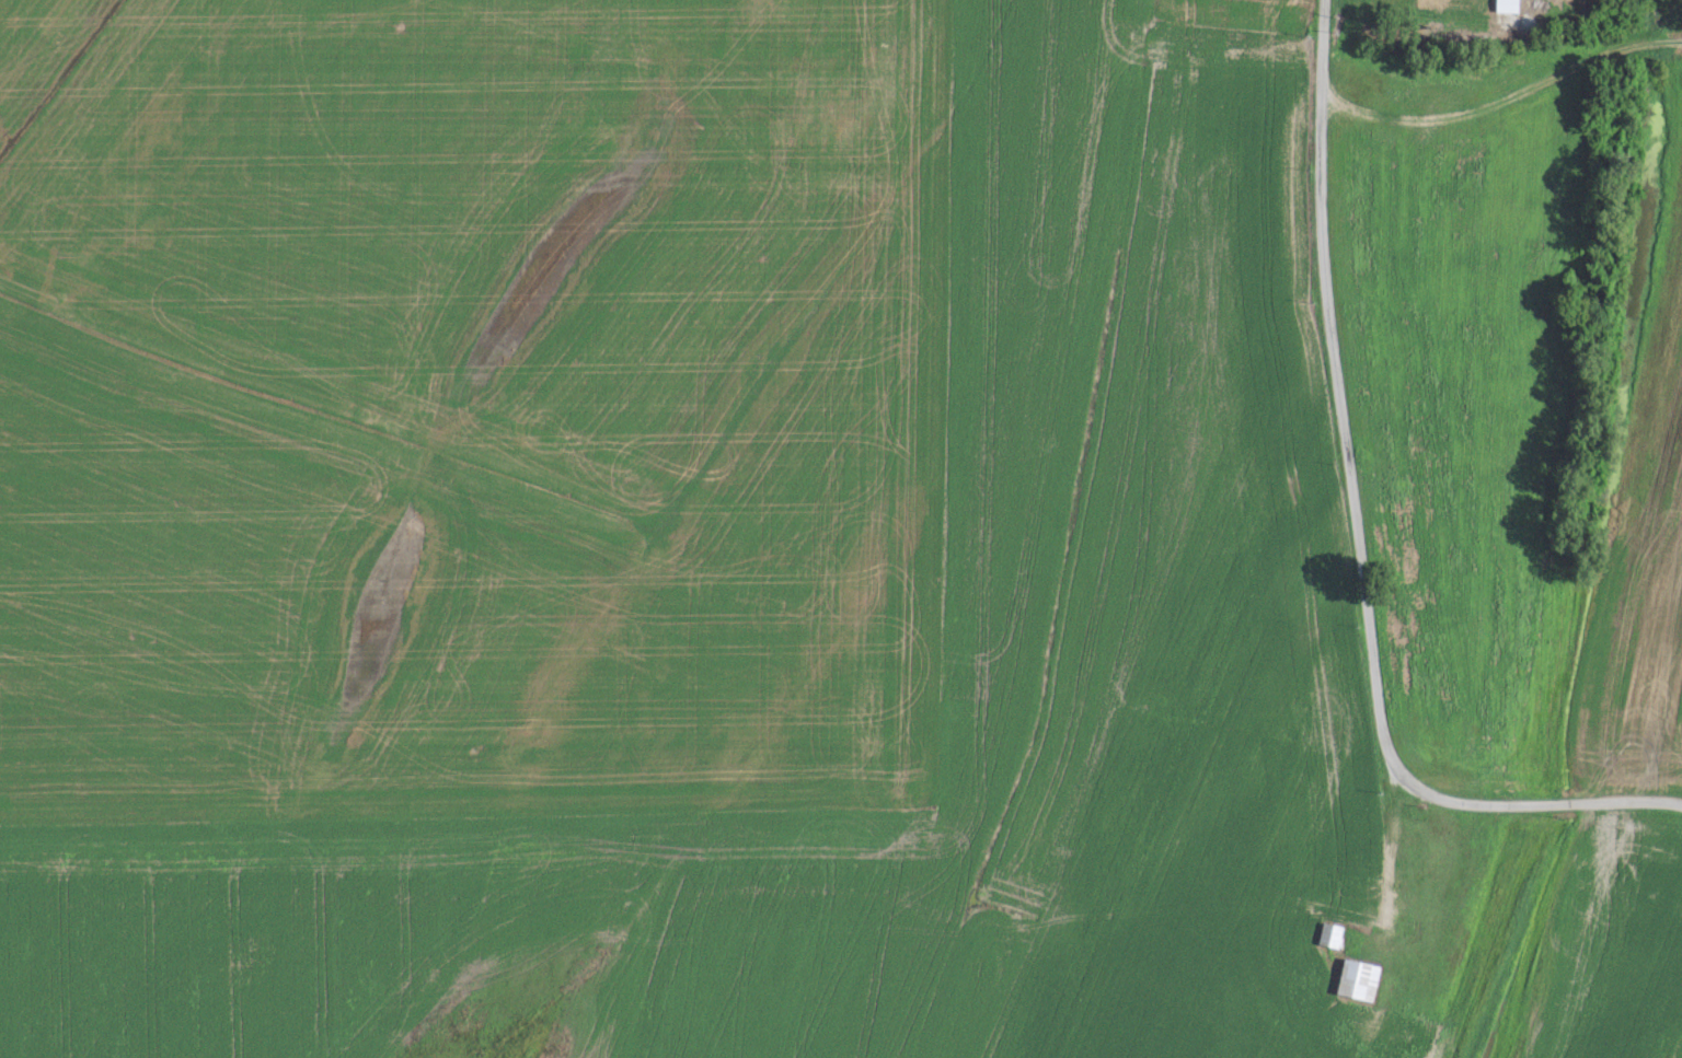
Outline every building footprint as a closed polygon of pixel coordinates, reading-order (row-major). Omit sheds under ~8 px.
[(1517,0),(1496,0),(1496,10),(1517,11),(1517,0)] [(1318,942),(1338,947),(1342,925),(1323,921),(1318,942)] [(1336,992),(1372,1000),(1380,965),(1344,957),(1336,992)]
